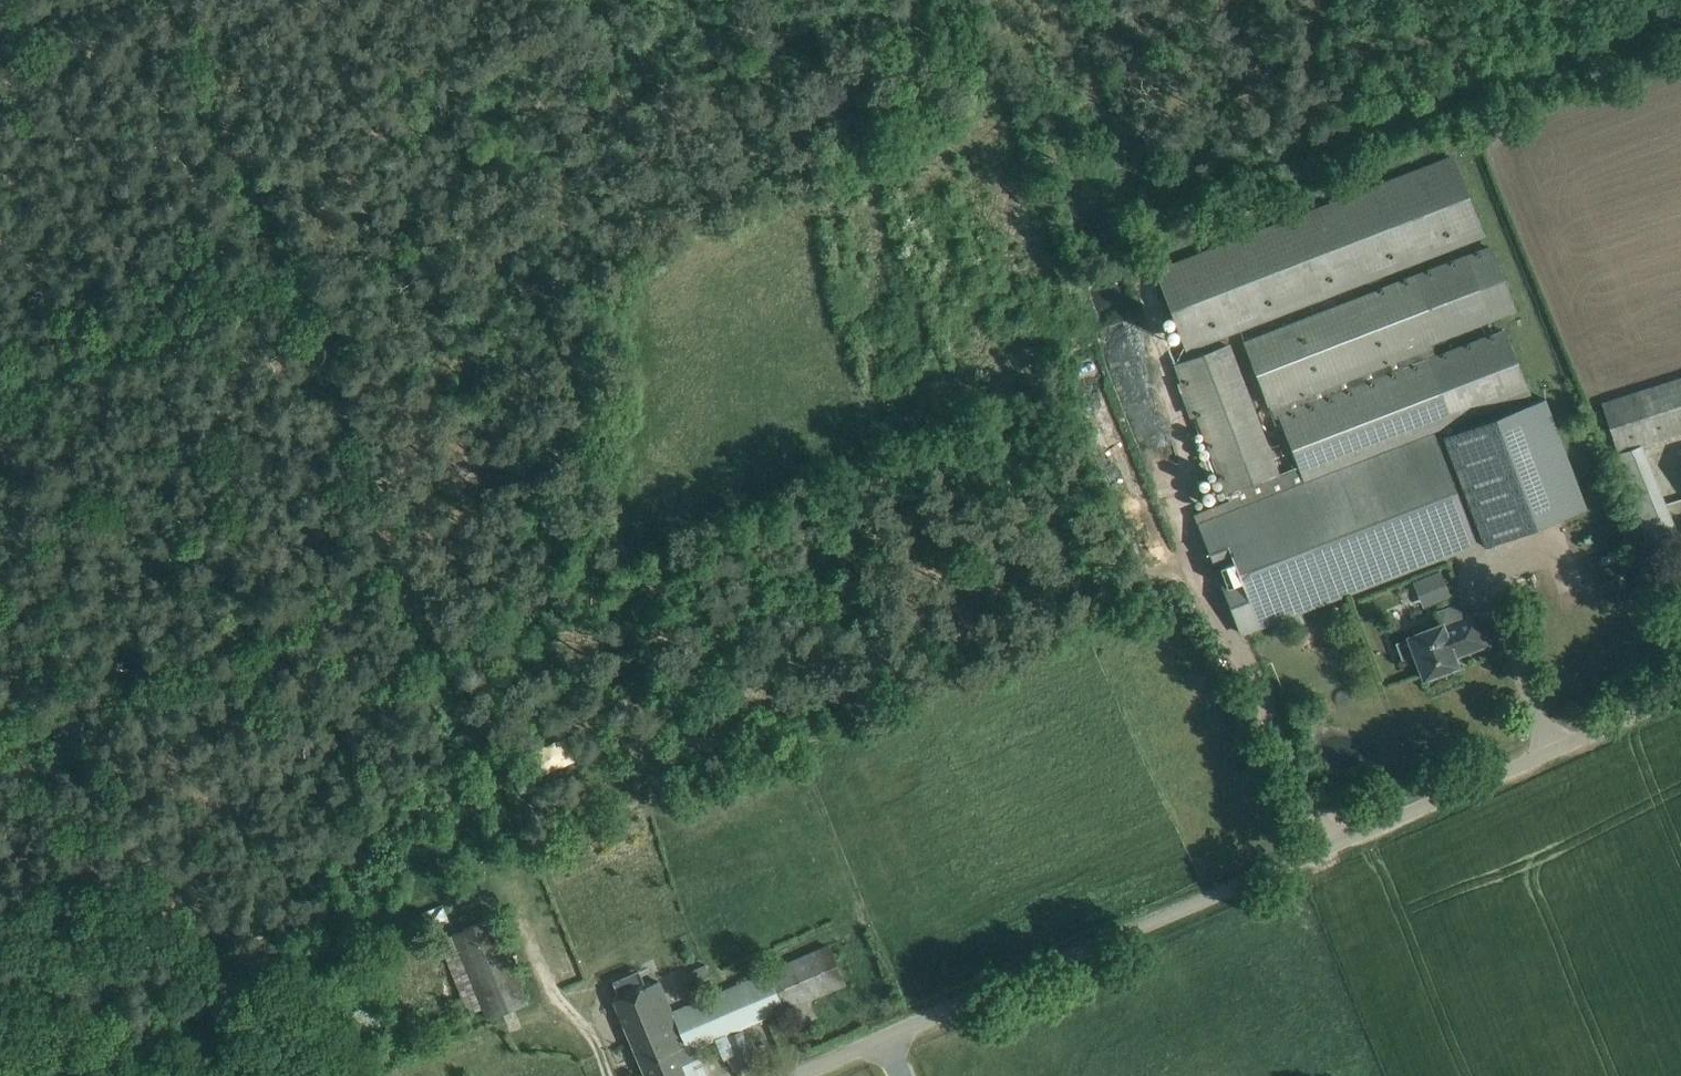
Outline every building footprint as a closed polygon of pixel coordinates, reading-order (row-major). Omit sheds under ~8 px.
[(1454,155),(1154,268),(1185,349),(1484,235),(1454,155)] [(1229,341),(1176,361),(1229,501),(1195,514),(1241,634),(1476,545),(1433,430),(1530,393),(1504,327),(1434,354),(1431,342),(1492,320),(1517,310),(1491,243),(1243,339),(1268,405),(1418,347),(1422,359),(1277,414),(1291,450),(1281,453),(1288,471),(1279,474),(1229,341)] [(1602,404),(1617,452),(1611,454),(1647,543),(1677,532),(1642,445),(1680,432),(1680,378),(1602,404)] [(1545,398),(1443,435),(1481,537),(1583,499),(1545,398)] [(1442,569),(1411,577),(1418,605),(1449,597),(1442,569)] [(1437,611),(1441,624),(1430,629),(1428,624),(1412,630),(1414,635),(1408,637),(1424,678),(1457,665),(1452,654),(1459,651),(1460,653),(1487,643),(1477,614),(1468,618),(1462,602),(1437,611)] [(454,934),(488,1018),(528,1002),(494,918),(454,934)] [(422,940),(418,924),(408,927),(413,942),(422,940)] [(613,1000),(646,1075),(686,1075),(678,1059),(690,1054),(689,1050),(845,983),(828,945),(674,1011),(660,980),(646,986),(640,970),(612,982),(618,998),(613,1000)] [(350,1020),(380,1030),(384,1017),(354,1007),(350,1020)] [(729,1038),(735,1054),(728,1057),(733,1070),(754,1062),(742,1032),(729,1038)]
